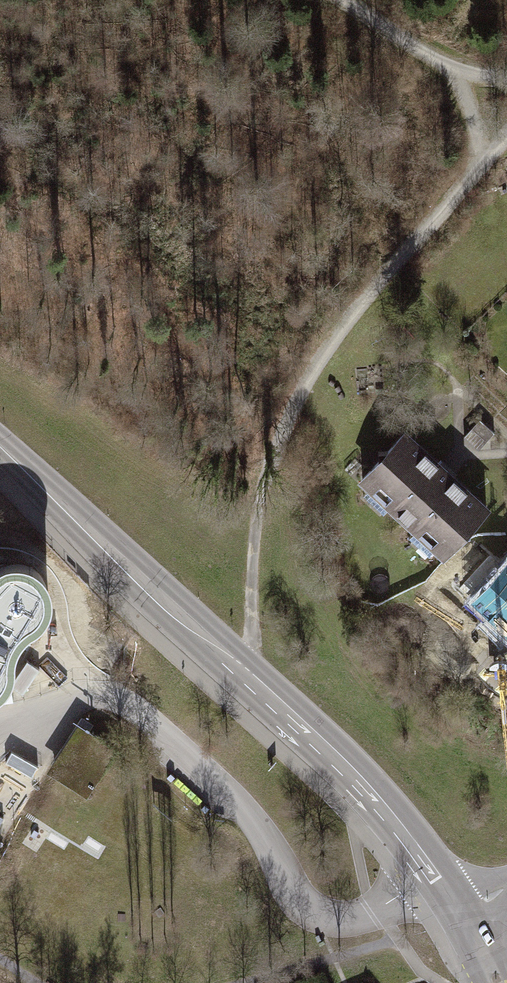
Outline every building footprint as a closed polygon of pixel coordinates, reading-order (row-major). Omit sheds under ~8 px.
[(407,432),(359,485),(446,564),(494,511),(407,432)] [(0,708),(14,689),(18,659),(37,640),(50,623),(52,605),(45,589),(20,575),(2,578),(0,580),(0,708)] [(76,731),(47,778),(85,801),(113,753),(76,731)]
